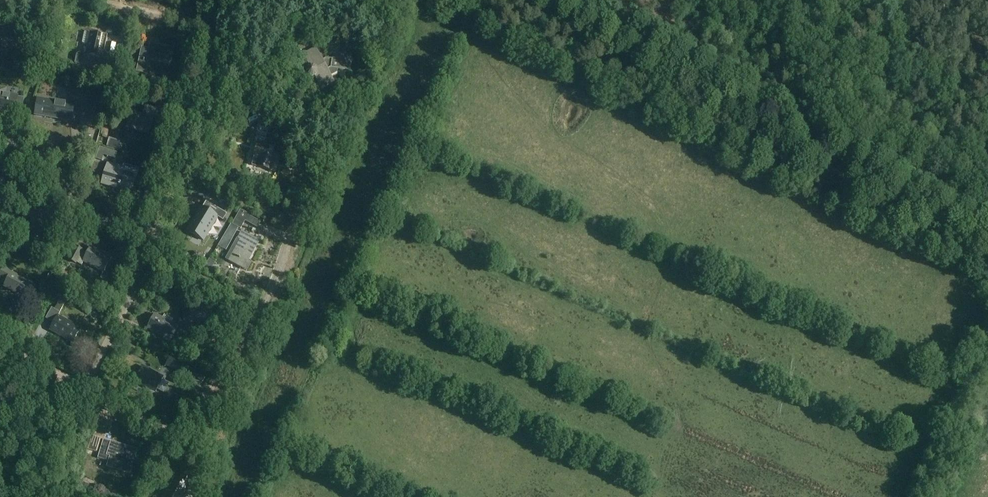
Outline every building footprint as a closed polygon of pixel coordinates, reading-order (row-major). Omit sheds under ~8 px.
[(19,49),(18,44),(26,42),(25,31),(0,34),(0,51),(19,49)] [(74,64),(81,65),(101,69),(101,71),(103,71),(112,73),(112,72),(115,58),(103,56),(103,53),(104,51),(107,36),(101,34),(90,33),(84,32),(82,43),(87,44),(86,48),(85,54),(83,54),(81,53),(79,53),(77,54),(76,56),(74,64)] [(314,78),(318,84),(317,87),(320,88),(321,90),(335,83),(331,76),(337,73),(338,69),(349,71),(352,56),(340,54),(338,49),(340,42),(327,40),(326,49),(333,50),(331,59),(326,58),(322,60),(315,47),(302,54),(309,67),(308,68),(307,69),(307,70),(306,71),(306,72),(306,74),(306,75),(307,76),(308,77),(310,78),(313,78),(314,78)] [(174,48),(157,45),(156,50),(148,49),(141,47),(136,73),(146,75),(149,61),(171,66),(174,48)] [(6,93),(6,88),(0,87),(0,110),(16,113),(16,110),(21,111),(23,99),(18,98),(18,95),(6,93)] [(94,91),(86,116),(102,120),(109,95),(94,91)] [(74,108),(75,106),(39,100),(36,116),(45,117),(72,122),(74,108)] [(249,114),(252,109),(239,104),(237,109),(244,112),(241,120),(245,121),(248,114),(249,114)] [(163,120),(165,112),(145,106),(142,115),(130,112),(125,129),(149,136),(155,118),(163,120)] [(257,167),(257,168),(271,171),(273,163),(279,165),(283,149),(264,145),(266,134),(257,131),(254,144),(257,144),(252,166),(257,167)] [(109,138),(107,146),(120,150),(123,143),(109,138)] [(115,159),(117,153),(100,147),(98,153),(115,159)] [(131,192),(136,175),(137,169),(124,165),(123,167),(107,162),(101,185),(117,189),(118,188),(131,192)] [(227,215),(216,208),(206,201),(192,223),(193,224),(188,232),(202,241),(217,218),(223,222),(227,215)] [(35,238),(51,229),(38,208),(23,218),(35,238)] [(232,224),(232,225),(240,229),(248,215),(240,210),(232,224)] [(231,224),(224,235),(232,239),(238,228),(232,225),(232,224),(231,224)] [(240,240),(229,261),(247,271),(251,263),(248,261),(250,258),(249,258),(251,254),(252,254),(256,248),(255,247),(258,242),(259,242),(242,232),(238,239),(240,240)] [(48,239),(41,251),(48,255),(54,242),(48,239)] [(112,257),(90,246),(86,253),(75,247),(68,260),(81,266),(82,263),(103,273),(112,257)] [(206,264),(202,270),(212,276),(216,270),(206,264)] [(3,287),(29,301),(37,286),(12,272),(13,270),(4,265),(3,267),(0,266),(0,280),(5,283),(3,287)] [(49,273),(45,281),(53,285),(57,276),(49,273)] [(52,308),(45,319),(54,324),(50,330),(73,343),(80,329),(58,317),(65,304),(59,301),(54,310),(52,308)] [(194,303),(187,317),(206,326),(212,313),(194,303)] [(217,320),(221,318),(217,309),(213,311),(217,320)] [(178,325),(190,331),(193,324),(184,319),(181,318),(178,325),(171,322),(163,318),(154,314),(147,329),(163,337),(162,339),(170,343),(171,341),(178,325)] [(156,392),(161,382),(162,379),(143,368),(136,381),(156,392)] [(180,383),(183,377),(167,369),(164,374),(180,383)] [(137,450),(104,440),(100,454),(110,457),(107,467),(130,474),(137,450)] [(197,458),(204,464),(210,468),(216,461),(202,451),(199,455),(197,458)] [(174,478),(164,496),(183,496),(188,486),(190,488),(194,480),(182,474),(178,481),(174,478)]
